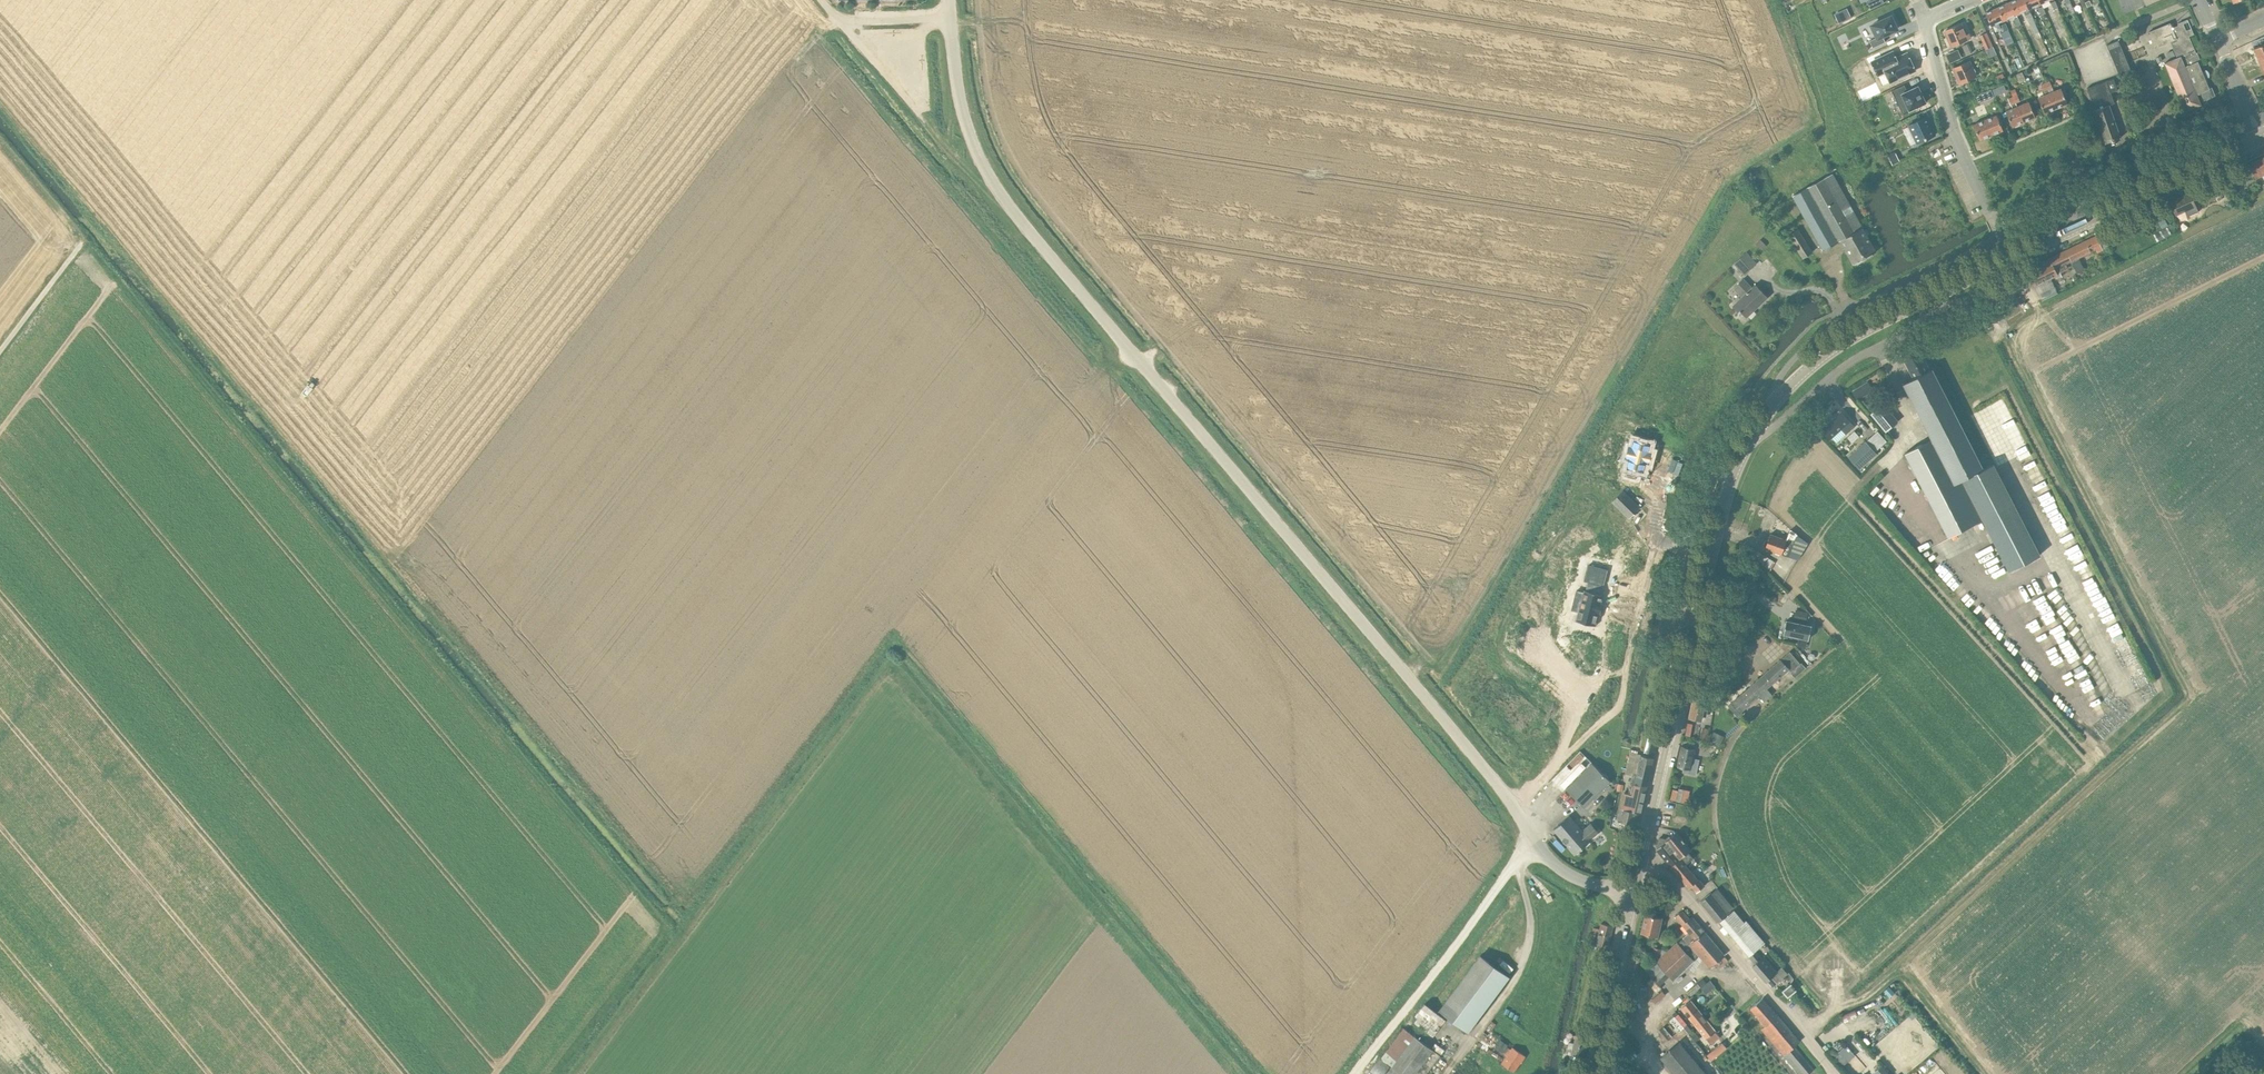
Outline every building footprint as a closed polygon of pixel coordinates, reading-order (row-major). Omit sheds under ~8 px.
[(1868,1),(1872,10),(1886,3),(1884,0),(1871,0),(1868,1)] [(2017,15),(2024,12),(2025,15),(2026,15),(2035,33),(2039,31),(2029,9),(2024,0),(2014,0),(2011,1),(2017,15)] [(2029,9),(2042,3),(2041,0),(2024,0),(2029,9)] [(2074,10),(2069,0),(2064,0),(2071,14),(2075,12),(2074,10)] [(2123,13),(2145,4),(2146,5),(2158,0),(2117,0),(2123,13)] [(1999,7),(2004,21),(2010,18),(2012,21),(2014,20),(2013,19),(2018,17),(2017,15),(2011,1),(1999,7)] [(1985,13),(1991,26),(1998,23),(2000,26),(2001,26),(2001,25),(2005,23),(2004,21),(1999,7),(1985,13)] [(1844,13),(1836,16),(1838,23),(1851,17),(1847,8),(1842,10),(1844,13)] [(1892,14),(1869,25),(1876,38),(1870,41),(1873,47),(1885,42),(1883,37),(1899,30),(1892,14)] [(2125,44),(2125,46),(2126,49),(2148,102),(2149,103),(2151,104),(2152,105),(2154,106),(2156,106),(2158,105),(2170,97),(2168,92),(2181,86),(2182,89),(2193,80),(2199,75),(2202,73),(2203,71),(2203,70),(2203,68),(2203,66),(2188,22),(2185,19),(2183,17),(2180,16),(2176,15),(2173,16),(2132,34),(2130,35),(2128,37),(2127,39),(2126,42),(2125,44)] [(2003,40),(2004,40),(2012,37),(2005,23),(2001,25),(2001,26),(2004,32),(2000,33),(2003,40)] [(1951,46),(1968,39),(1971,37),(1969,33),(1965,34),(1961,24),(1945,31),(1951,46)] [(1979,36),(1985,49),(1991,47),(1985,33),(1979,36)] [(2131,70),(2120,45),(2118,40),(2106,45),(2108,49),(2119,75),(2131,70)] [(2259,61),(2263,59),(2263,43),(2254,48),(2259,61)] [(1879,52),(1867,58),(1869,63),(1871,61),(1882,57),(1879,52)] [(1882,57),(1871,61),(1878,75),(1885,72),(1890,82),(1915,70),(1907,53),(1893,59),(1890,53),(1882,57)] [(2026,68),(2021,57),(2011,62),(2016,73),(2026,68)] [(1977,76),(1970,61),(1952,68),(1959,84),(1977,76)] [(2005,79),(2002,73),(1996,76),(1998,81),(2005,79)] [(2093,110),(2105,143),(2121,137),(2110,105),(2115,103),(2111,92),(2118,90),(2114,78),(2087,88),(2095,110),(2093,110)] [(2045,83),(2041,85),(2043,92),(2048,90),(2049,93),(2055,108),(2056,108),(2068,103),(2061,88),(2054,91),(2049,81),(2045,83)] [(1906,83),(1893,89),(1904,112),(1928,100),(1920,84),(1909,89),(1906,83)] [(1877,85),(1862,93),(1866,100),(1881,92),(1877,85)] [(1990,89),(1993,96),(1999,94),(1996,87),(1990,89)] [(1984,93),(1977,95),(1980,101),(1986,99),(1984,93)] [(2049,93),(2038,97),(2044,113),(2055,108),(2049,93)] [(2013,96),(2024,121),(2035,116),(2028,101),(2022,104),(2017,94),(2013,96)] [(2012,126),(2024,121),(2013,96),(2008,98),(2011,105),(2012,108),(2005,111),(2012,126)] [(1990,117),(1985,119),(1991,135),(2003,130),(1997,114),(1990,117)] [(1919,145),(1936,136),(1927,118),(1909,127),(1919,145)] [(1981,121),(1973,124),(1980,140),(1991,135),(1985,119),(1981,121)] [(1895,152),(1888,156),(1892,164),(1899,161),(1895,152)] [(2263,175),(2263,156),(2249,164),(2256,179),(2263,175)] [(1824,250),(1840,240),(1853,264),(1876,251),(1832,174),(1793,196),(1824,250)] [(2223,178),(2230,192),(2231,196),(2238,193),(2236,189),(2239,188),(2233,174),(2223,178)] [(2214,182),(2217,189),(2217,190),(2223,187),(2220,179),(2214,182)] [(2190,192),(2170,201),(2176,214),(2176,215),(2185,210),(2188,216),(2198,211),(2196,206),(2190,193),(2190,192)] [(2165,219),(2158,222),(2162,229),(2168,226),(2165,219)] [(1803,258),(1813,252),(1798,229),(1789,235),(1803,258)] [(2047,262),(2027,272),(2034,286),(2035,286),(2050,279),(2058,275),(2057,273),(2068,268),(2065,263),(2071,260),(2072,263),(2080,260),(2079,257),(2082,255),(2084,256),(2088,254),(2089,252),(2094,249),(2096,253),(2103,250),(2110,246),(2107,240),(2100,243),(2097,235),(2050,257),(2051,260),(2047,262)] [(1761,239),(1756,244),(1757,245),(1762,250),(1766,245),(1762,241),(1761,239)] [(1747,251),(1734,263),(1744,272),(1756,261),(1747,251)] [(1746,318),(1767,297),(1755,285),(1753,287),(1744,277),(1733,288),(1742,297),(1733,305),(1746,318)] [(1914,378),(1903,383),(1932,439),(1917,447),(1905,453),(1948,537),(1982,519),(1962,479),(1983,468),(1936,375),(1932,368),(1930,370),(1921,352),(1905,361),(1914,378)] [(1868,381),(1851,391),(1857,400),(1873,390),(1868,381)] [(1886,431),(1898,421),(1884,404),(1871,414),(1886,431)] [(1833,419),(1822,429),(1830,439),(1831,438),(1836,443),(1846,434),(1855,426),(1850,421),(1842,411),(1833,419)] [(1630,446),(1627,458),(1631,458),(1629,467),(1630,467),(1628,476),(1638,478),(1640,470),(1646,471),(1648,461),(1651,461),(1651,460),(1650,460),(1651,454),(1653,454),(1653,453),(1650,452),(1653,442),(1635,438),(1633,447),(1630,446)] [(1860,468),(1871,458),(1876,453),(1865,441),(1849,456),(1860,468)] [(1983,468),(1962,479),(1982,519),(2009,571),(2040,554),(2014,503),(1993,463),(1988,465),(1983,468)] [(1629,518),(1639,508),(1640,507),(1623,490),(1612,502),(1629,518)] [(1808,543),(1791,530),(1787,540),(1770,534),(1765,548),(1798,560),(1808,543)] [(1745,544),(1741,553),(1759,560),(1769,571),(1775,562),(1773,560),(1754,548),(1745,544)] [(1576,590),(1571,610),(1579,612),(1576,620),(1596,626),(1596,625),(1595,625),(1598,613),(1600,613),(1603,603),(1601,603),(1603,595),(1604,595),(1599,593),(1601,585),(1603,585),(1607,570),(1588,565),(1584,580),(1588,581),(1586,590),(1583,589),(1583,590),(1584,590),(1583,592),(1576,590)] [(1789,591),(1786,594),(1793,600),(1795,598),(1789,591)] [(1808,612),(1795,609),(1793,619),(1806,622),(1808,612)] [(1786,620),(1783,633),(1809,638),(1809,636),(1811,628),(1811,626),(1786,620)] [(1758,679),(1767,689),(1782,675),(1789,669),(1791,672),(1784,678),(1789,683),(1805,668),(1790,651),(1758,679)] [(1732,702),(1728,706),(1739,717),(1743,714),(1741,711),(1759,695),(1751,685),(1732,702)] [(1693,697),(1689,717),(1701,720),(1702,714),(1707,714),(1707,715),(1709,706),(1704,706),(1706,699),(1693,697)] [(1702,727),(1700,738),(1707,740),(1707,738),(1709,728),(1702,727)] [(1708,741),(1719,746),(1723,738),(1724,736),(1713,731),(1709,739),(1708,741)] [(1654,754),(1658,738),(1648,735),(1644,752),(1654,754)] [(1682,772),(1696,775),(1699,759),(1692,758),(1694,749),(1681,747),(1677,766),(1683,767),(1682,772)] [(1632,782),(1630,788),(1629,793),(1624,792),(1618,820),(1635,824),(1638,812),(1642,813),(1654,758),(1640,755),(1641,754),(1637,753),(1638,751),(1631,749),(1625,774),(1636,777),(1634,783),(1632,782)] [(1592,762),(1565,788),(1583,807),(1610,781),(1592,762)] [(1671,789),(1669,800),(1676,801),(1678,790),(1671,789)] [(1553,829),(1564,840),(1575,853),(1591,839),(1598,832),(1591,824),(1583,831),(1569,815),(1553,829)] [(1704,885),(1704,884),(1699,878),(1698,879),(1686,864),(1693,858),(1689,853),(1681,859),(1680,858),(1690,848),(1676,832),(1667,839),(1660,837),(1657,847),(1657,848),(1656,849),(1688,888),(1691,885),(1696,892),(1704,885)] [(1710,892),(1700,901),(1717,922),(1728,913),(1710,892)] [(1744,921),(1734,909),(1720,921),(1755,963),(1753,965),(1767,981),(1772,976),(1778,982),(1789,973),(1783,966),(1777,970),(1765,955),(1762,957),(1756,950),(1765,942),(1746,920),(1744,921)] [(1656,961),(1645,970),(1652,978),(1647,982),(1657,992),(1661,988),(1660,986),(1670,976),(1673,979),(1694,961),(1703,970),(1708,966),(1709,967),(1724,953),(1706,930),(1705,931),(1692,916),(1690,918),(1683,910),(1675,917),(1689,932),(1677,943),(1677,942),(1659,959),(1657,960),(1656,961)] [(1657,937),(1662,917),(1646,913),(1641,933),(1657,937)] [(1593,927),(1591,934),(1598,935),(1596,946),(1608,948),(1613,925),(1601,923),(1600,929),(1593,927)] [(1468,1031),(1483,1011),(1509,976),(1480,955),(1440,1009),(1468,1031)] [(1703,978),(1687,992),(1691,996),(1707,982),(1703,978)] [(1788,996),(1795,990),(1791,985),(1783,991),(1788,996)] [(1750,1008),(1766,1025),(1761,1029),(1783,1054),(1783,1055),(1799,1073),(1807,1073),(1814,1069),(1793,1045),(1800,1039),(1763,996),(1762,997),(1750,1008)] [(1697,1026),(1706,1019),(1691,1001),(1682,1008),(1697,1026)] [(1855,1010),(1841,1016),(1843,1020),(1857,1014),(1855,1010)] [(1673,1023),(1669,1027),(1675,1035),(1684,1028),(1683,1027),(1687,1024),(1678,1014),(1674,1017),(1674,1016),(1670,1020),(1673,1023)] [(1706,1019),(1697,1026),(1706,1038),(1711,1044),(1720,1037),(1706,1019)] [(1845,1023),(1840,1027),(1851,1038),(1855,1034),(1845,1023)] [(1440,1055),(1434,1050),(1404,1028),(1381,1058),(1392,1066),(1386,1073),(1426,1073),(1440,1055)] [(1695,1032),(1690,1035),(1695,1042),(1700,1038),(1695,1032)] [(1566,1052),(1566,1053),(1572,1055),(1584,1057),(1588,1037),(1584,1036),(1576,1035),(1574,1043),(1569,1041),(1566,1052)] [(1496,1045),(1494,1047),(1501,1052),(1503,1053),(1504,1052),(1507,1055),(1502,1062),(1515,1071),(1525,1056),(1512,1047),(1511,1049),(1507,1047),(1509,1045),(1500,1039),(1496,1045)] [(1859,1040),(1854,1044),(1864,1056),(1869,1052),(1859,1040)] [(1660,1057),(1674,1073),(1706,1073),(1679,1042),(1660,1057)] [(1722,1042),(1706,1054),(1711,1061),(1727,1048),(1722,1042)] [(1846,1045),(1834,1056),(1843,1066),(1855,1055),(1846,1045)] [(1876,1073),(1890,1073),(1881,1064),(1874,1071),(1876,1073)]
